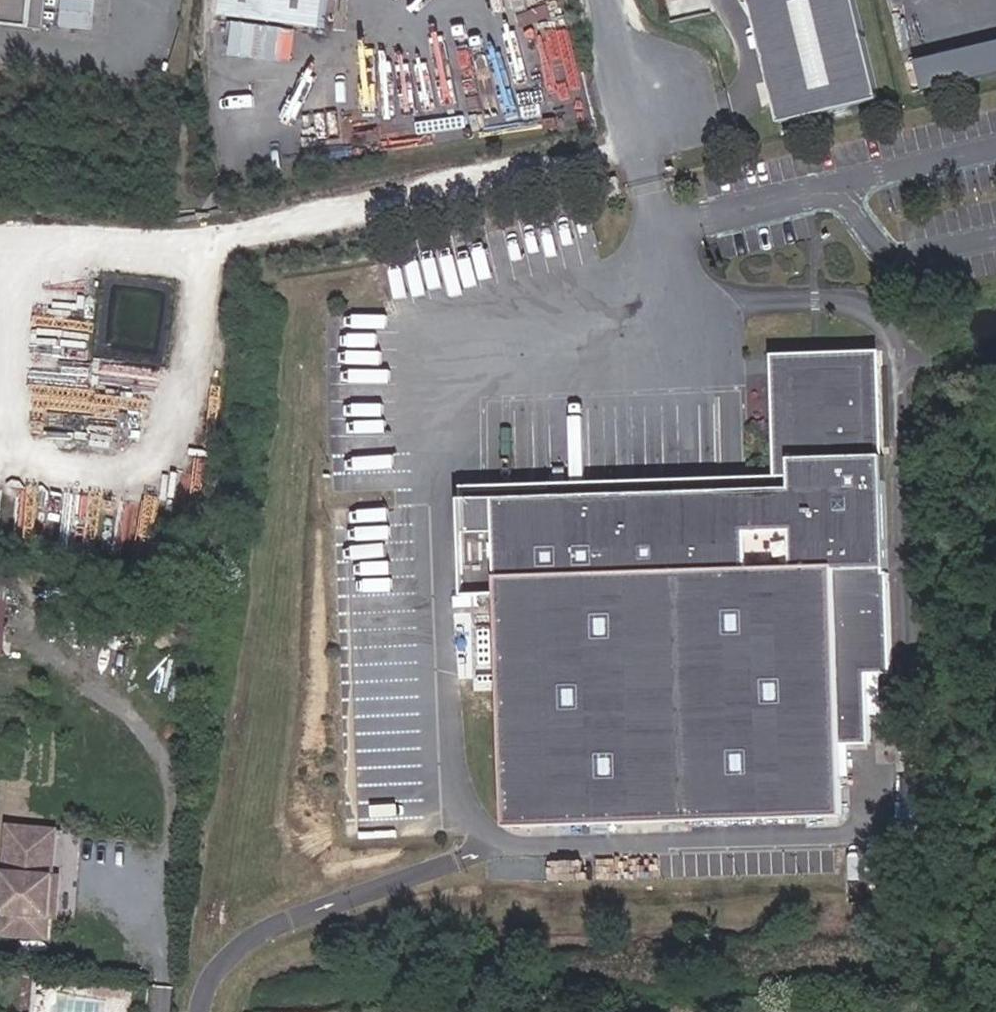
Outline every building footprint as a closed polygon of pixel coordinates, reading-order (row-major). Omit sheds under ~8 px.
[(41,29),(45,0),(0,0),(0,23),(41,29)] [(235,16),(338,34),(343,0),(237,0),(235,16)] [(777,120),(876,96),(856,0),(749,0),(777,120)] [(920,59),(926,90),(995,76),(995,44),(920,59)] [(628,209),(623,190),(613,192),(618,212),(628,209)] [(891,356),(782,356),(790,475),(474,490),(476,600),(512,597),(520,828),(857,819),(856,745),(883,745),(879,678),(903,677),(891,356)] [(3,652),(12,620),(0,617),(0,651),(3,652)] [(53,890),(55,877),(57,853),(48,852),(50,829),(13,825),(2,934),(49,938),(51,919),(53,919),(59,914),(61,896),(60,895),(56,890),(53,890)] [(57,853),(59,829),(50,829),(48,852),(57,853)] [(60,895),(61,877),(55,877),(53,890),(56,890),(60,895)]
